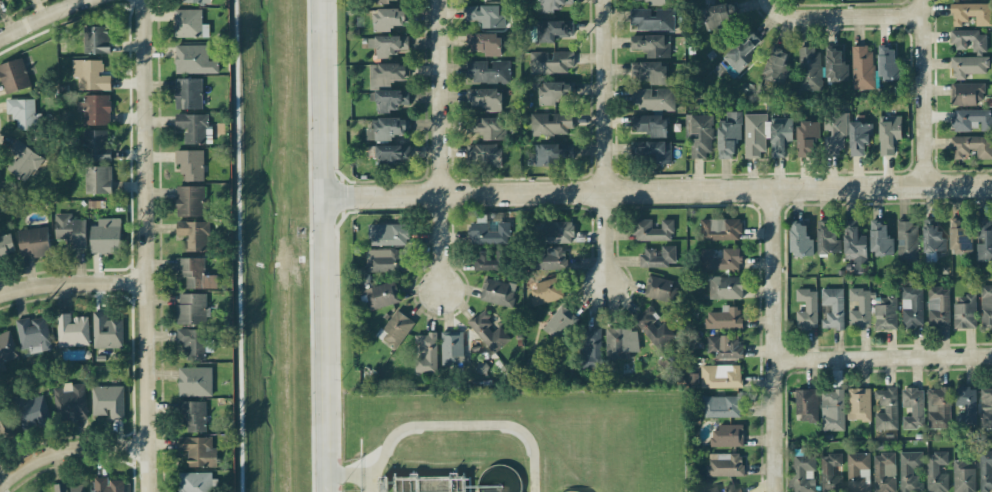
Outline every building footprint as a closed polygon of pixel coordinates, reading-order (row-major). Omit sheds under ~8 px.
[(540,12),(554,12),(554,6),(568,6),(568,0),(540,0),(540,12)] [(703,6),(705,26),(739,22),(737,2),(703,6)] [(952,3),(952,24),(968,24),(968,16),(976,16),(976,25),(991,25),(991,2),(952,3)] [(466,5),(466,19),(482,19),(482,27),(505,27),(505,5),(466,5)] [(175,37),(209,36),(209,24),(202,24),(202,8),(174,9),(175,37)] [(406,25),(405,8),(373,9),(374,31),(391,31),(391,25),(406,25)] [(630,24),(637,24),(637,29),(674,30),(674,9),(630,8),(630,24)] [(537,21),(537,39),(572,39),(572,20),(537,21)] [(109,53),(110,26),(84,25),(83,53),(109,53)] [(986,51),(987,30),(952,30),(952,49),(966,49),(966,41),(972,41),(972,51),(986,51)] [(466,34),(466,50),(483,50),(483,56),(502,55),(502,34),(466,34)] [(631,50),(647,49),(647,57),(670,57),(669,34),(630,35),(631,50)] [(377,57),(397,57),(397,49),(408,49),(408,35),(368,36),(368,48),(376,47),(377,57)] [(745,49),(747,47),(740,40),(722,57),(738,73),(753,58),(745,49)] [(176,44),(175,72),(219,73),(219,60),(209,60),(209,45),(176,44)] [(763,77),(783,84),(789,68),(782,66),(788,50),(773,44),(763,72),(765,73),(763,77)] [(872,89),(873,45),(852,45),(852,89),(872,89)] [(902,80),(901,62),(895,62),(895,47),(878,48),(879,81),(902,80)] [(798,69),(799,69),(799,89),(821,90),(821,48),(799,48),(798,69)] [(848,62),(842,62),(842,48),(825,48),(826,82),(848,82),(848,62)] [(529,52),(530,72),(573,71),(573,51),(529,52)] [(952,56),(952,79),(966,78),(966,73),(988,72),(988,56),(952,56)] [(5,93),(31,86),(22,57),(0,64),(0,75),(5,93)] [(78,89),(111,89),(110,73),(103,73),(102,59),(71,60),(72,76),(77,76),(78,89)] [(466,60),(466,81),(510,81),(510,60),(490,60),(466,60)] [(666,84),(667,63),(635,62),(634,78),(649,78),(649,84),(666,84)] [(370,63),(370,86),(391,86),(391,80),(407,80),(407,63),(370,63)] [(202,108),(202,77),(175,78),(175,108),(202,108)] [(574,82),(540,81),(539,101),(573,102),(574,82)] [(984,82),(951,83),(951,105),(976,105),(976,99),(984,99),(984,82)] [(485,105),(485,111),(501,111),(501,88),(467,89),(467,105),(485,105)] [(653,88),(631,88),(632,109),(674,108),(674,88),(653,88)] [(409,104),(409,89),(374,90),(374,100),(377,100),(377,112),(398,111),(398,104),(409,104)] [(110,94),(84,94),(83,101),(77,101),(77,112),(83,112),(83,124),(110,125),(110,94)] [(35,112),(34,98),(6,99),(6,113),(15,113),(15,130),(39,129),(39,112),(35,112)] [(953,129),(979,128),(979,130),(991,130),(991,112),(991,109),(952,109),(953,129)] [(718,158),(734,157),(734,139),(741,139),(741,111),(726,111),(726,124),(717,124),(718,158)] [(530,134),(569,135),(570,113),(531,112),(530,134)] [(175,128),(185,128),(185,143),(212,143),(212,125),(208,125),(209,114),(176,113),(175,128)] [(765,157),(764,113),(743,113),(745,157),(765,157)] [(824,132),(824,155),(845,155),(844,113),(823,113),(824,132)] [(691,158),(712,158),(711,114),(690,115),(690,135),(691,135),(691,158)] [(666,137),(667,116),(634,115),(634,131),(648,131),(648,137),(666,137)] [(879,116),(880,155),(895,154),(895,138),(902,138),(901,115),(879,116)] [(392,139),(392,134),(409,133),(408,116),(376,117),(376,127),(366,127),(366,140),(392,139)] [(483,139),(506,139),(506,116),(479,117),(480,119),(468,119),(468,131),(483,131),(483,139)] [(793,140),(793,117),(770,118),(770,157),(785,157),(785,141),(793,140)] [(820,121),(798,121),(797,155),(815,155),(815,139),(820,139),(820,121)] [(850,155),(866,155),(865,144),(872,143),(871,122),(849,122),(850,155)] [(111,144),(107,144),(106,129),(83,130),(84,160),(111,160),(111,144)] [(952,136),(953,158),(967,158),(967,148),(976,148),(976,158),(991,158),(991,135),(952,136)] [(9,150),(17,156),(7,169),(25,182),(43,157),(17,139),(9,150)] [(670,142),(639,142),(639,159),(655,158),(655,164),(671,163),(670,142)] [(501,143),(470,144),(470,160),(484,160),(484,167),(501,166),(501,143)] [(535,164),(571,165),(572,143),(535,143),(535,164)] [(377,163),(410,163),(410,145),(377,144),(377,163)] [(175,150),(175,163),(182,163),(183,180),(203,180),(203,149),(175,150)] [(112,166),(85,165),(85,192),(112,193),(112,166)] [(204,215),(204,185),(177,186),(177,216),(204,215)] [(86,247),(86,218),(71,219),(71,213),(55,213),(55,240),(73,240),(73,248),(86,247)] [(991,216),(975,217),(976,261),(991,260),(991,221),(991,216)] [(120,253),(121,218),(98,218),(98,225),(91,225),(90,252),(120,253)] [(673,219),(661,219),(661,228),(652,228),(652,218),(635,219),(635,240),(673,240),(673,219)] [(701,218),(702,240),(741,239),(741,218),(701,218)] [(924,251),(946,251),(945,231),(938,231),(937,218),(923,218),(924,251)] [(818,253),(839,252),(839,233),(832,233),(832,219),(817,220),(818,253)] [(844,258),(853,258),(853,272),(866,271),(866,235),(858,235),(858,219),(843,220),(844,258)] [(186,251),(209,251),(210,221),(177,220),(177,235),(186,235),(186,251)] [(897,261),(918,262),(918,220),(897,220),(897,261)] [(971,252),(970,220),(950,221),(951,253),(971,252)] [(509,221),(497,222),(497,231),(488,231),(488,221),(469,222),(470,244),(510,242),(509,221)] [(573,221),(535,221),(535,242),(573,243),(573,221)] [(872,255),(894,254),(893,236),(887,236),(887,222),(871,222),(872,255)] [(408,244),(408,223),(369,224),(369,245),(408,244)] [(807,223),(791,223),(792,256),(813,255),(813,237),(807,237),(807,223)] [(17,230),(22,258),(52,253),(47,225),(17,230)] [(15,259),(11,234),(0,236),(0,261),(15,259)] [(642,266),(676,265),(675,244),(661,245),(662,254),(653,255),(652,247),(641,248),(642,266)] [(564,246),(547,246),(547,251),(530,251),(530,268),(564,269),(564,246)] [(702,269),(742,268),(741,247),(722,248),(723,257),(713,257),(713,248),(702,248),(702,269)] [(404,270),(403,248),(366,249),(367,272),(404,270)] [(475,269),(505,270),(505,258),(488,257),(489,251),(476,250),(475,269)] [(186,288),(217,287),(217,274),(205,275),(204,257),(178,257),(178,276),(186,276),(186,288)] [(673,302),(678,282),(650,274),(644,294),(673,302)] [(743,298),(742,275),(709,276),(710,299),(743,298)] [(564,296),(558,276),(528,284),(534,305),(564,296)] [(516,282),(483,278),(480,301),(513,305),(516,282)] [(399,303),(396,282),(361,288),(364,309),(399,303)] [(991,324),(991,285),(981,286),(982,325),(991,324)] [(901,287),(902,328),(923,327),(922,286),(901,287)] [(821,288),(822,305),(831,304),(831,311),(823,312),(824,328),(844,328),(843,287),(821,288)] [(927,287),(929,325),(950,325),(949,287),(927,287)] [(849,328),(870,328),(869,288),(849,288),(849,300),(858,300),(858,310),(849,310),(849,328)] [(796,289),(796,301),(805,300),(805,310),(796,310),(797,329),(818,328),(817,289),(796,289)] [(206,292),(177,293),(178,323),(206,323),(206,292)] [(976,326),(976,294),(959,294),(959,302),(954,302),(954,326),(976,326)] [(875,329),(897,329),(896,296),(874,296),(875,329)] [(578,316),(560,304),(542,330),(560,342),(578,316)] [(741,327),(741,305),(722,305),(722,311),(705,311),(706,328),(741,327)] [(659,348),(675,334),(664,321),(661,324),(647,307),(633,318),(659,348)] [(395,348),(415,322),(397,308),(377,334),(395,348)] [(500,325),(493,332),(486,324),(493,317),(485,308),(468,323),(494,352),(511,338),(500,325)] [(123,347),(123,319),(107,319),(107,311),(93,311),(94,347),(123,347)] [(89,345),(88,316),(72,316),(71,312),(57,313),(58,346),(89,345)] [(20,348),(38,345),(39,351),(52,349),(46,315),(16,320),(20,348)] [(606,359),(630,358),(630,351),(639,351),(638,327),(605,328),(606,359)] [(204,359),(205,329),(178,328),(178,348),(187,348),(187,359),(204,359)] [(580,369),(602,368),(601,328),(579,329),(580,369)] [(10,329),(0,333),(0,370),(5,368),(3,361),(19,356),(10,329)] [(463,331),(441,331),(442,364),(463,364),(463,331)] [(437,371),(437,333),(415,333),(415,346),(425,346),(425,356),(415,356),(416,371),(437,371)] [(742,357),(742,336),(707,336),(707,351),(715,350),(715,358),(742,357)] [(701,387),(741,387),(741,364),(701,364),(701,387)] [(212,366),(178,367),(179,396),(212,395),(212,366)] [(88,417),(84,382),(53,386),(57,421),(88,417)] [(92,386),(93,414),(109,414),(109,418),(124,418),(124,385),(92,386)] [(964,405),(965,415),(954,415),(954,426),(976,425),(975,386),(954,387),(955,405),(964,405)] [(870,387),(848,388),(848,420),(871,419),(870,387)] [(950,428),(949,387),(927,388),(928,428),(950,428)] [(981,387),(981,427),(991,427),(991,387),(981,387)] [(821,389),(822,430),(844,430),(844,388),(821,389)] [(898,429),(897,388),(876,388),(877,405),(884,405),(884,412),(875,412),(875,429),(898,429)] [(902,427),(923,428),(924,388),(902,388),(902,406),(911,406),(911,416),(903,416),(902,427)] [(818,389),(797,389),(797,420),(817,421),(818,389)] [(52,422),(43,394),(25,400),(23,394),(12,398),(22,429),(38,424),(39,426),(52,422)] [(703,396),(703,417),(741,416),(740,395),(703,396)] [(205,400),(178,401),(179,423),(187,423),(187,432),(207,431),(205,400)] [(9,436),(8,411),(0,411),(0,436),(9,436)] [(711,425),(711,446),(743,446),(743,425),(711,425)] [(188,450),(187,466),(216,467),(217,447),(212,446),(212,437),(179,436),(179,450),(188,450)] [(979,450),(980,490),(991,490),(991,450),(979,450)] [(899,451),(900,491),(908,491),(921,491),(921,475),(913,475),(913,467),(923,467),(923,451),(899,451)] [(742,452),(707,453),(707,475),(743,475),(742,452)] [(848,491),(870,491),(869,452),(847,453),(848,491)] [(927,491),(948,491),(948,473),(939,473),(939,464),(948,464),(947,452),(926,452),(927,491)] [(821,454),(822,491),(843,490),(842,475),(833,475),(833,465),(842,465),(842,453),(821,454)] [(874,453),(874,491),(895,491),(895,453),(874,453)] [(815,454),(790,454),(791,488),(793,488),(793,491),(815,491),(815,454)] [(975,460),(953,460),(954,491),(972,491),(975,491),(975,460)] [(179,491),(214,491),(213,478),(211,478),(211,471),(178,472),(179,491)] [(395,475),(395,491),(465,491),(466,475),(395,475)] [(95,491),(124,491),(124,478),(95,478),(95,491)] [(84,483),(68,485),(68,481),(53,484),(55,491),(85,491),(84,483)] [(737,482),(724,485),(726,491),(740,491),(737,482)]
